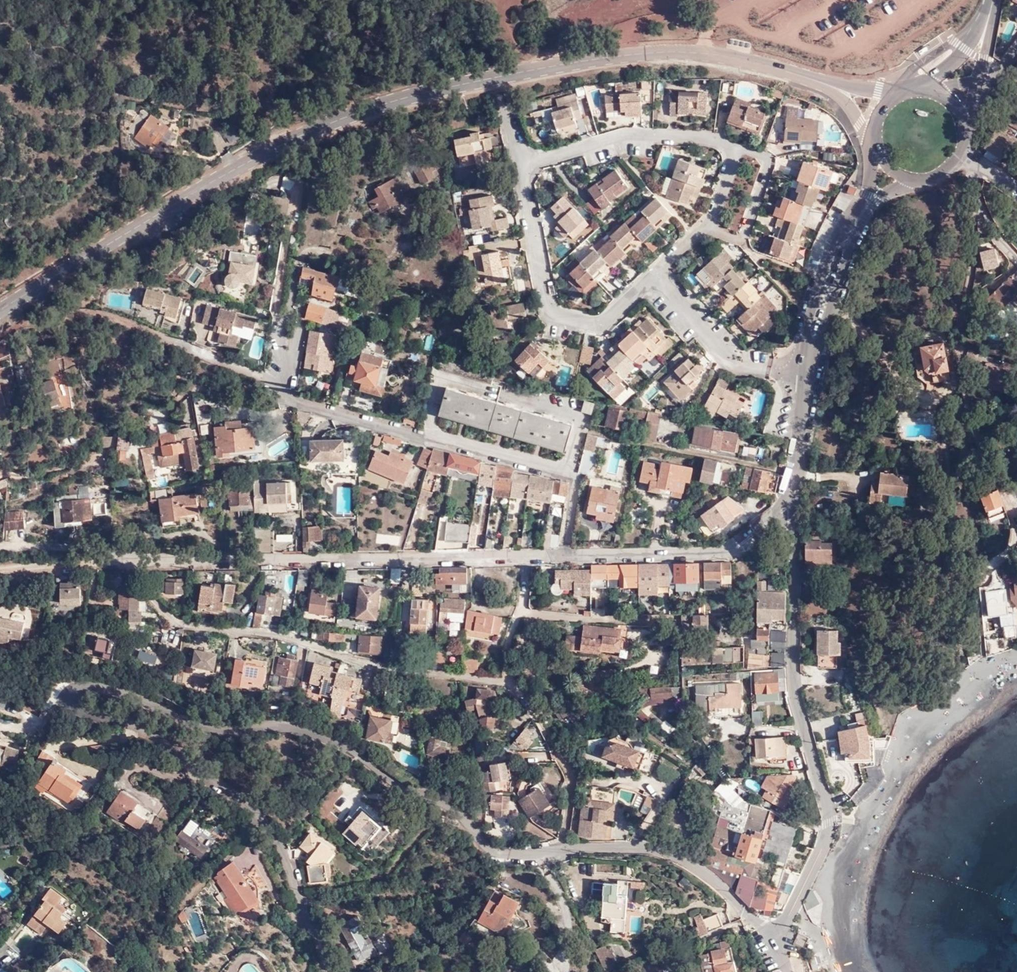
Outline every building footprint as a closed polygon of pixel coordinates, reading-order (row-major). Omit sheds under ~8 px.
[(1004,54),(994,49),(993,56),(999,59),(1004,54)] [(670,100),(669,114),(678,114),(678,111),(688,112),(689,108),(697,109),(697,112),(705,113),(706,90),(679,89),(671,89),(670,100)] [(641,101),(641,93),(640,92),(606,95),(607,111),(626,109),(627,114),(642,113),(641,101)] [(651,92),(641,93),(641,101),(652,100),(651,92)] [(576,94),(564,98),(566,103),(578,99),(576,94)] [(747,127),(759,131),(766,110),(748,104),(749,100),(734,95),(729,112),(733,113),(731,119),(748,124),(747,127)] [(565,128),(567,132),(578,128),(576,120),(583,117),(578,99),(566,103),(564,98),(556,100),(558,107),(550,109),(557,130),(565,128)] [(787,105),(786,116),(797,117),(798,106),(787,105)] [(127,130),(134,136),(151,113),(144,108),(127,130)] [(733,113),(729,112),(726,121),(759,132),(759,131),(747,127),(748,124),(731,119),(733,113)] [(134,136),(148,145),(152,140),(156,142),(168,126),(151,113),(134,136)] [(797,117),(786,116),(785,133),(780,132),(779,139),(799,141),(800,141),(800,138),(816,138),(818,119),(797,117)] [(460,167),(476,164),(488,162),(486,153),(492,152),(490,140),(485,141),(481,141),(480,137),(479,133),(472,135),(472,138),(455,141),(458,157),(460,167)] [(816,148),(816,138),(800,138),(800,141),(799,141),(798,148),(805,146),(816,148)] [(1001,157),(997,154),(988,148),(983,155),(992,161),(996,164),(1001,157)] [(413,167),(423,183),(435,176),(432,171),(435,170),(429,158),(413,167)] [(678,170),(676,177),(696,185),(700,186),(706,168),(679,158),(675,169),(678,170)] [(797,179),(801,180),(820,187),(832,191),(839,172),(804,160),(797,179)] [(489,169),(488,162),(476,164),(477,170),(489,169)] [(609,198),(616,193),(613,189),(625,181),(616,168),(588,188),(602,208),(611,201),(609,198)] [(673,176),(667,174),(661,191),(667,193),(673,176)] [(676,177),(673,176),(667,193),(666,196),(688,203),(691,195),(693,195),(696,185),(676,177)] [(376,205),(381,212),(408,196),(396,177),(375,188),(379,196),(369,201),(372,207),(376,205)] [(820,187),(801,180),(798,189),(788,185),(784,195),(804,202),(812,205),(814,199),(816,199),(820,187)] [(628,184),(625,181),(613,189),(616,193),(628,184)] [(847,191),(852,193),(853,194),(856,186),(850,183),(847,191)] [(268,212),(284,215),(287,196),(271,194),(268,212)] [(493,194),(472,199),(474,208),(471,209),(475,229),(476,229),(489,226),(492,225),(493,230),(510,226),(507,216),(496,219),(492,220),(489,208),(494,207),(496,206),(493,194)] [(804,202),(784,195),(780,206),(777,205),(774,213),(780,215),(797,222),(804,202)] [(570,233),(584,219),(562,196),(551,206),(556,212),(554,214),(561,222),(556,226),(566,237),(570,233)] [(642,210),(645,213),(655,224),(664,216),(667,219),(673,214),(659,199),(653,204),(651,201),(650,200),(640,208),(642,210)] [(635,213),(626,221),(641,238),(650,230),(652,233),(658,228),(655,224),(645,213),(639,218),(637,214),(635,213)] [(804,224),(797,222),(780,215),(777,223),(783,225),(786,226),(782,237),(799,243),(802,245),(805,238),(799,236),(804,224)] [(655,224),(658,228),(667,219),(664,216),(655,224)] [(264,227),(272,229),(274,223),(270,222),(270,220),(265,219),(264,227)] [(587,223),(584,219),(570,233),(573,237),(587,223)] [(644,241),(641,238),(626,221),(620,226),(618,224),(609,233),(612,237),(623,249),(633,240),(636,243),(638,246),(644,241)] [(650,235),(652,233),(650,230),(641,238),(644,241),(650,235)] [(626,252),(623,249),(612,237),(609,233),(604,237),(594,246),(609,262),(618,254),(621,257),(623,259),(628,255),(626,252)] [(650,235),(644,241),(653,251),(660,245),(650,235)] [(799,243),(782,237),(779,236),(776,235),(770,251),(794,259),(799,243)] [(623,249),(626,252),(636,243),(633,240),(623,249)] [(483,242),(470,245),(471,251),(467,252),(468,259),(475,258),(484,256),(483,253),(484,253),(483,242)] [(996,260),(991,242),(978,245),(982,263),(996,260)] [(579,258),(583,262),(593,274),(602,267),(605,270),(609,266),(611,264),(609,262),(594,246),(593,245),(579,258)] [(709,289),(714,285),(734,266),(729,260),(734,255),(726,246),(699,271),(707,280),(704,283),(709,289)] [(224,260),(229,261),(251,264),(253,254),(227,249),(224,260)] [(201,251),(189,259),(192,264),(204,257),(201,251)] [(484,256),(475,258),(479,278),(486,276),(487,284),(505,280),(499,251),(484,253),(483,253),(484,256)] [(612,265),(621,257),(618,254),(609,262),(611,264),(612,265)] [(579,258),(577,256),(568,264),(574,270),(583,262),(579,258)] [(697,259),(692,263),(695,266),(697,263),(699,266),(704,261),(700,256),(697,259)] [(251,264),(229,261),(227,269),(226,270),(225,271),(224,271),(223,272),(223,273),(222,274),(222,275),(221,277),(221,278),(221,279),(222,280),(222,281),(223,282),(223,283),(224,283),(225,284),(226,285),(227,285),(228,285),(229,285),(230,285),(231,285),(232,285),(234,284),(235,284),(235,283),(236,282),(237,281),(237,280),(237,279),(237,278),(248,280),(251,264)] [(597,278),(593,274),(583,262),(574,270),(569,275),(576,283),(585,292),(585,293),(599,280),(597,278)] [(736,265),(734,266),(714,285),(719,290),(726,285),(729,288),(726,290),(731,296),(749,280),(739,269),(736,265)] [(302,266),(300,280),(314,284),(312,293),(333,298),(339,276),(302,266)] [(609,266),(605,270),(604,271),(607,275),(612,270),(609,266)] [(604,271),(605,270),(602,267),(593,274),(597,278),(604,271)] [(743,267),(739,269),(749,280),(752,277),(743,267)] [(1010,298),(1010,299),(1011,300),(1011,301),(1013,301),(1014,301),(1015,301),(1016,300),(1016,299),(1016,298),(1016,297),(1016,298),(1016,270),(986,299),(992,306),(992,305),(995,303),(1009,290),(1014,294),(1013,294),(1012,295),(1011,295),(1010,296),(1010,297),(1010,298)] [(752,277),(749,280),(731,296),(726,301),(721,305),(727,312),(739,302),(747,310),(764,294),(758,287),(759,285),(752,277)] [(585,292),(576,283),(568,290),(577,300),(585,292)] [(145,288),(141,302),(165,309),(163,316),(178,322),(184,298),(145,288)] [(413,294),(397,290),(396,297),(404,299),(412,301),(413,294)] [(1007,300),(1010,298),(1010,297),(1010,296),(1011,295),(1012,295),(1013,294),(1014,294),(1009,290),(995,303),(1000,309),(1008,302),(1007,300)] [(764,294),(747,310),(737,319),(742,324),(745,322),(753,331),(758,326),(764,333),(777,320),(771,314),(778,308),(765,294),(764,294)] [(403,305),(404,299),(396,297),(394,303),(403,305)] [(325,307),(310,302),(305,316),(320,321),(320,323),(326,325),(346,330),(348,323),(338,320),(340,311),(325,307)] [(525,302),(518,303),(518,307),(510,309),(509,305),(493,308),(494,313),(487,315),(490,331),(510,327),(509,318),(527,314),(525,302)] [(218,339),(234,344),(238,333),(231,331),(234,323),(243,326),(245,323),(254,326),(255,321),(256,316),(219,307),(219,309),(214,308),(215,306),(207,304),(202,320),(210,322),(212,318),(217,319),(214,328),(221,330),(218,339)] [(644,322),(635,330),(651,348),(655,352),(668,338),(649,317),(644,322)] [(642,319),(633,327),(635,330),(644,322),(642,319)] [(745,322),(742,324),(750,333),(753,331),(745,322)] [(652,360),(658,354),(655,352),(651,348),(635,330),(633,327),(632,326),(626,331),(629,334),(626,337),(620,343),(635,359),(643,352),(645,354),(646,354),(649,356),(652,360)] [(330,333),(311,330),(304,370),(320,373),(320,369),(331,371),(334,355),(337,334),(330,333)] [(668,338),(655,352),(658,354),(660,356),(675,342),(671,337),(668,338)] [(534,340),(532,342),(546,355),(547,353),(534,340)] [(546,355),(532,342),(516,360),(536,377),(551,359),(546,355)] [(635,359),(620,343),(619,342),(612,349),(615,352),(617,355),(609,362),(625,379),(634,371),(631,368),(637,362),(635,359)] [(942,343),(921,347),(924,367),(917,376),(926,383),(948,379),(942,343)] [(594,347),(585,345),(582,360),(591,362),(594,347)] [(348,370),(344,385),(368,391),(366,397),(380,401),(382,395),(391,360),(362,351),(360,362),(356,361),(356,365),(352,364),(350,371),(348,370)] [(615,352),(607,359),(609,362),(617,355),(615,352)] [(646,354),(645,354),(643,352),(635,359),(637,362),(640,365),(649,356),(646,354)] [(489,373),(487,367),(435,353),(423,397),(443,402),(439,417),(566,450),(573,422),(497,402),(501,385),(490,383),(492,377),(489,373)] [(488,363),(494,368),(502,359),(496,354),(488,363)] [(623,380),(625,379),(609,362),(607,359),(604,356),(590,370),(611,392),(611,391),(618,398),(630,387),(623,380)] [(690,359),(688,361),(694,368),(696,365),(690,359)] [(19,360),(15,361),(18,383),(26,382),(24,367),(20,367),(19,360)] [(676,387),(685,397),(693,388),(690,385),(701,376),(699,374),(706,368),(700,362),(696,365),(694,368),(688,361),(676,371),(677,372),(666,382),(672,390),(676,387)] [(1015,373),(986,361),(982,371),(986,373),(985,375),(989,377),(986,384),(1007,393),(1015,373)] [(640,365),(637,362),(631,368),(634,371),(640,365)] [(165,385),(178,387),(180,377),(166,375),(165,385)] [(46,393),(49,397),(58,393),(52,378),(42,382),(44,388),(41,389),(43,393),(44,392),(46,393)] [(721,378),(718,385),(727,390),(731,384),(721,378)] [(704,389),(696,403),(716,414),(718,411),(728,417),(730,414),(738,417),(744,406),(737,401),(738,400),(729,394),(726,398),(723,396),(727,390),(718,385),(713,394),(704,389)] [(681,400),(685,397),(676,387),(672,390),(681,400)] [(739,397),(727,390),(723,396),(726,398),(729,394),(738,400),(739,397)] [(60,396),(58,393),(49,397),(51,404),(60,400),(60,396)] [(594,403),(585,400),(582,408),(591,411),(594,403)] [(642,416),(647,417),(648,410),(624,405),(611,403),(607,425),(625,429),(629,415),(641,417),(641,415),(642,416)] [(403,421),(414,424),(418,410),(407,406),(403,421)] [(648,410),(647,417),(642,437),(655,440),(661,413),(648,410)] [(647,417),(642,416),(638,436),(642,437),(647,417)] [(218,457),(231,455),(230,451),(255,448),(254,437),(253,426),(241,428),(234,429),(234,422),(225,423),(225,426),(214,428),(218,457)] [(738,434),(696,425),(693,443),(734,452),(738,434)] [(146,469),(154,468),(151,454),(159,453),(162,466),(188,461),(190,468),(204,465),(203,458),(200,458),(193,426),(160,432),(161,436),(151,438),(153,447),(141,448),(146,469)] [(119,432),(117,446),(128,448),(130,434),(119,432)] [(376,434),(374,444),(380,445),(383,436),(376,434)] [(401,444),(402,440),(385,434),(384,440),(401,444)] [(588,438),(585,449),(595,452),(598,436),(588,434),(588,435),(588,438)] [(258,437),(254,437),(255,448),(230,451),(231,455),(259,451),(258,437)] [(344,439),(312,440),(312,459),(345,458),(344,439)] [(420,463),(428,466),(433,451),(424,447),(420,463)] [(434,449),(433,451),(428,466),(427,471),(436,474),(445,476),(448,465),(451,453),(434,449)] [(369,468),(407,483),(415,462),(391,453),(390,457),(376,451),(376,452),(373,451),(372,454),(374,455),(374,457),(371,457),(370,461),(371,461),(369,468)] [(451,453),(448,465),(479,473),(480,462),(451,453)] [(701,479),(712,481),(714,470),(716,461),(705,458),(701,479)] [(685,496),(688,482),(691,469),(663,462),(661,469),(654,468),(655,464),(644,461),(641,480),(649,482),(647,488),(677,494),(685,496)] [(480,476),(494,478),(495,466),(482,464),(480,476)] [(496,466),(495,466),(494,478),(493,484),(492,494),(500,494),(501,486),(512,487),(514,473),(515,471),(496,466)] [(744,476),(752,477),(753,468),(744,466),(743,476),(744,476)] [(156,477),(154,468),(146,469),(148,478),(156,477)] [(743,483),(742,489),(750,491),(750,489),(765,492),(766,490),(775,492),(778,477),(779,474),(779,473),(753,468),(752,477),(750,484),(743,483)] [(719,471),(714,470),(712,481),(719,483),(721,472),(719,471)] [(431,493),(436,474),(427,471),(421,491),(431,493)] [(879,481),(872,480),(869,501),(881,502),(883,495),(907,497),(909,475),(880,472),(879,481)] [(530,475),(514,473),(512,487),(528,490),(530,475)] [(543,477),(530,475),(528,490),(527,496),(551,500),(554,480),(543,477)] [(493,484),(494,478),(480,476),(479,482),(493,484)] [(752,477),(744,476),(743,483),(750,484),(752,477)] [(554,480),(551,500),(565,504),(568,483),(554,480)] [(255,508),(254,495),(249,495),(249,486),(242,486),(242,482),(230,482),(231,510),(255,508)] [(291,482),(254,483),(254,495),(255,508),(255,510),(269,509),(269,503),(287,502),(287,492),(291,492),(291,482)] [(78,484),(78,492),(79,498),(89,497),(89,483),(78,484)] [(1006,511),(997,489),(994,490),(991,483),(978,487),(989,517),(1006,511)] [(500,494),(510,496),(512,488),(512,487),(501,486),(500,494)] [(588,511),(598,513),(599,510),(615,513),(620,487),(614,486),(613,490),(592,486),(588,511)] [(154,489),(150,489),(151,501),(159,500),(162,522),(163,522),(164,527),(182,525),(182,520),(194,519),(194,512),(201,511),(198,487),(158,493),(159,498),(153,499),(152,497),(155,497),(154,489)] [(528,490),(512,487),(512,488),(510,496),(527,498),(527,496),(528,490)] [(419,497),(417,503),(428,506),(431,493),(421,491),(419,497)] [(78,492),(66,493),(66,500),(62,500),(63,518),(80,516),(91,516),(89,497),(79,498),(78,492)] [(66,500),(66,493),(56,493),(56,497),(53,497),(55,521),(80,520),(80,516),(63,518),(62,500),(66,500)] [(719,522),(722,526),(734,517),(744,511),(726,497),(722,500),(711,507),(702,513),(711,527),(719,522)] [(707,501),(688,514),(691,518),(701,511),(702,513),(711,507),(707,501)] [(19,508),(3,510),(1,526),(8,526),(6,510),(19,508)] [(8,526),(21,524),(19,508),(6,510),(8,526)] [(614,519),(615,513),(599,510),(598,513),(598,515),(614,519)] [(549,513),(546,530),(545,536),(551,536),(552,530),(554,514),(549,513)] [(715,531),(722,526),(719,522),(711,527),(715,531)] [(444,541),(469,543),(470,535),(471,526),(447,523),(444,541)] [(313,526),(302,525),(303,551),(308,551),(308,547),(310,547),(310,540),(314,540),(313,526)] [(321,525),(313,526),(314,540),(321,539),(321,525)] [(470,535),(469,543),(468,546),(471,547),(472,544),(473,544),(475,544),(478,526),(471,525),(471,526),(470,535)] [(255,530),(255,552),(273,552),(273,529),(255,530)] [(522,532),(520,548),(530,548),(531,533),(522,532)] [(559,547),(560,534),(553,534),(552,546),(559,547)] [(821,556),(821,564),(830,564),(831,544),(821,544),(821,542),(806,541),(805,556),(821,556)] [(972,568),(973,581),(985,579),(984,573),(987,573),(989,572),(988,570),(987,561),(972,568)] [(721,584),(731,583),(729,562),(703,562),(704,589),(721,588),(721,584)] [(668,563),(637,564),(638,585),(657,585),(669,584),(668,563)] [(697,563),(668,563),(669,584),(675,584),(675,581),(697,581),(697,563)] [(638,585),(637,564),(606,565),(607,586),(616,585),(616,578),(619,578),(619,586),(638,585)] [(605,565),(591,565),(591,570),(591,578),(605,578),(605,565)] [(468,567),(440,567),(440,572),(437,572),(437,582),(468,582),(468,567)] [(402,568),(392,568),(390,582),(400,583),(402,568)] [(310,570),(300,570),(297,585),(304,585),(307,586),(310,570)] [(591,578),(591,570),(556,571),(555,582),(561,582),(561,587),(574,588),(574,593),(591,594),(591,586),(591,578)] [(184,578),(167,577),(167,580),(159,579),(159,586),(167,592),(184,593),(184,578)] [(71,583),(60,584),(60,585),(54,585),(54,600),(60,600),(60,603),(67,603),(67,604),(81,604),(80,579),(71,579),(71,583)] [(1008,587),(1010,596),(1014,595),(1014,597),(1016,597),(1016,580),(1013,580),(1013,586),(1008,587)] [(208,583),(202,583),(197,610),(226,614),(228,602),(232,602),(235,583),(225,582),(225,583),(209,581),(208,583)] [(421,582),(413,581),(413,595),(421,595),(421,582)] [(698,589),(697,581),(675,581),(675,584),(675,590),(698,589)] [(758,581),(757,639),(767,639),(770,639),(770,647),(784,647),(784,640),(786,640),(786,634),(786,621),(785,621),(785,592),(765,591),(766,581),(758,581)] [(329,588),(313,585),(309,611),(335,616),(337,603),(327,601),(329,588)] [(381,588),(361,586),(361,594),(355,594),(353,608),(358,608),(358,610),(378,612),(381,588)] [(128,605),(128,592),(128,588),(119,588),(119,604),(128,605)] [(1006,588),(985,590),(989,616),(1002,614),(1006,637),(1016,635),(1012,611),(1008,612),(1007,601),(1006,588)] [(253,626),(260,627),(262,613),(279,615),(282,596),(275,596),(276,591),(266,590),(266,595),(260,594),(257,612),(255,611),(253,626)] [(138,593),(128,592),(128,605),(128,608),(128,610),(128,611),(138,611),(138,593)] [(1008,612),(1012,608),(1016,604),(1016,597),(1014,597),(1014,595),(1010,596),(1010,599),(1007,601),(1008,612)] [(411,623),(428,624),(430,599),(413,598),(411,623)] [(447,621),(447,618),(448,612),(464,612),(465,600),(445,598),(445,602),(441,602),(440,620),(447,621)] [(501,621),(502,615),(468,609),(465,626),(492,631),(493,620),(501,621)] [(140,612),(138,611),(128,611),(128,622),(140,623),(140,612)] [(708,614),(681,615),(681,630),(699,629),(699,634),(709,634),(708,614)] [(25,622),(0,617),(0,634),(22,638),(25,622)] [(499,632),(501,621),(493,620),(492,631),(499,632)] [(428,633),(428,624),(411,623),(411,632),(428,633)] [(622,628),(584,624),(582,636),(567,634),(566,647),(601,651),(601,647),(619,649),(622,628)] [(837,630),(817,630),(817,654),(818,654),(818,667),(837,667),(837,654),(840,654),(840,642),(837,642),(837,630)] [(345,634),(336,633),(318,632),(317,639),(325,640),(325,641),(340,642),(344,643),(345,639),(345,634)] [(548,646),(543,633),(530,638),(535,650),(548,646)] [(381,637),(361,636),(360,652),(380,653),(381,637)] [(94,637),(92,642),(96,643),(94,650),(102,652),(101,657),(111,660),(116,641),(98,637),(98,638),(94,637)] [(767,639),(757,639),(751,639),(752,648),(748,647),(747,662),(757,662),(757,666),(770,665),(770,654),(767,654),(767,639)] [(93,645),(83,642),(81,650),(91,653),(93,645)] [(742,645),(712,647),(713,662),(743,660),(742,645)] [(713,662),(712,647),(682,648),(682,664),(713,662)] [(217,652),(195,649),(192,665),(214,669),(217,652)] [(442,650),(437,649),(436,654),(436,665),(445,665),(445,654),(442,654),(442,650)] [(784,651),(770,650),(770,654),(770,665),(784,664),(784,651)] [(136,662),(155,668),(158,659),(150,657),(151,655),(147,653),(146,655),(139,653),(136,662)] [(478,656),(465,655),(464,664),(464,671),(478,671),(478,656)] [(297,661),(292,660),(285,658),(278,657),(276,668),(275,675),(274,675),(273,684),(293,688),(297,661)] [(231,684),(248,687),(249,684),(262,687),(265,667),(246,664),(247,660),(237,658),(231,684)] [(743,668),(743,660),(713,662),(713,670),(743,668)] [(713,670),(713,662),(682,664),(682,672),(713,670)] [(308,691),(331,697),(337,675),(329,672),(330,669),(314,664),(310,679),(302,677),(300,690),(308,693),(308,691)] [(784,677),(785,677),(784,668),(755,670),(756,700),(777,699),(777,690),(776,678),(784,677)] [(337,675),(331,697),(334,698),(330,712),(341,716),(348,691),(360,695),(363,683),(337,675)] [(784,677),(776,678),(777,690),(785,689),(784,677)] [(374,682),(371,691),(387,695),(389,687),(374,682)] [(739,682),(695,684),(695,697),(698,697),(698,708),(708,708),(708,711),(716,711),(716,716),(740,714),(739,682)] [(645,705),(648,705),(660,704),(659,697),(671,696),(678,695),(677,687),(646,691),(639,692),(640,699),(639,699),(640,706),(640,710),(643,707),(645,705)] [(465,700),(468,710),(477,708),(483,726),(494,728),(496,716),(490,715),(486,704),(487,698),(493,699),(494,691),(478,688),(477,699),(473,698),(465,700)] [(358,708),(366,711),(370,697),(362,695),(358,708)] [(678,695),(671,696),(659,697),(660,704),(672,703),(679,702),(678,695)] [(641,712),(649,720),(653,717),(643,707),(640,710),(641,712)] [(761,711),(751,712),(752,725),(762,725),(761,711)] [(651,722),(641,712),(637,717),(646,726),(651,722)] [(366,738),(391,743),(396,722),(370,716),(366,738)] [(653,717),(649,720),(659,728),(662,725),(653,717)] [(531,722),(526,728),(532,733),(537,726),(531,722)] [(857,722),(842,725),(841,726),(842,730),(836,731),(840,752),(848,752),(848,757),(868,757),(867,739),(863,725),(857,726),(857,722)] [(671,732),(662,725),(659,728),(668,736),(671,732)] [(532,733),(526,728),(515,742),(518,746),(520,743),(525,747),(527,746),(528,747),(533,742),(528,737),(532,733)] [(603,755),(633,768),(640,751),(628,746),(628,744),(619,739),(617,736),(609,740),(609,742),(610,745),(606,747),(603,755)] [(889,739),(890,737),(884,736),(884,739),(871,739),(872,750),(884,750),(889,739)] [(14,768),(21,743),(0,737),(0,765),(14,768)] [(447,755),(444,755),(446,740),(431,737),(431,738),(426,737),(425,745),(427,746),(427,749),(429,749),(429,752),(428,757),(446,760),(447,755)] [(549,748),(543,737),(539,738),(541,741),(543,746),(543,748),(546,749),(549,748)] [(748,738),(748,743),(755,743),(756,757),(769,757),(769,760),(773,759),(773,756),(783,756),(782,737),(748,738)] [(56,749),(42,739),(34,752),(47,761),(56,750),(56,749)] [(543,746),(541,741),(533,741),(533,742),(533,749),(546,749),(543,748),(543,746)] [(56,750),(47,761),(47,762),(36,778),(47,786),(52,779),(72,792),(87,772),(56,750)] [(646,753),(640,751),(633,768),(639,770),(646,753)] [(493,771),(481,773),(485,790),(497,791),(508,789),(506,779),(511,778),(508,761),(492,764),(493,771)] [(658,775),(675,782),(680,768),(664,761),(658,775)] [(695,764),(686,777),(693,785),(704,774),(695,764)] [(764,798),(782,808),(794,787),(790,784),(794,777),(792,774),(768,776),(762,786),(767,791),(763,797),(764,798)] [(739,784),(728,778),(711,794),(722,807),(725,798),(727,801),(731,804),(744,809),(746,803),(734,789),(739,784)] [(143,795),(122,780),(108,801),(117,807),(119,805),(139,820),(145,811),(149,813),(155,804),(143,795)] [(533,791),(519,800),(530,818),(551,805),(542,792),(545,790),(540,782),(530,788),(533,791)] [(594,797),(615,799),(616,788),(595,786),(594,797)] [(77,793),(83,798),(88,792),(81,787),(77,793)] [(502,809),(503,795),(492,794),(491,808),(502,809)] [(655,804),(656,802),(656,800),(655,799),(647,795),(643,805),(643,806),(641,812),(648,815),(652,809),(654,806),(655,804)] [(426,804),(418,801),(410,807),(416,812),(426,804)] [(596,801),(595,805),(595,808),(607,810),(605,823),(612,824),(613,804),(596,801)] [(771,811),(768,810),(765,820),(747,814),(751,804),(746,803),(744,809),(731,804),(727,801),(719,826),(736,832),(737,828),(763,836),(767,838),(775,813),(771,811)] [(595,805),(589,804),(588,808),(581,808),(578,837),(595,838),(604,839),(605,823),(607,810),(595,808),(595,805)] [(768,810),(751,804),(747,814),(765,820),(768,810)] [(361,811),(343,832),(356,843),(362,837),(367,841),(379,827),(361,811)] [(518,813),(510,815),(513,834),(521,833),(518,813)] [(513,834),(510,815),(494,817),(495,827),(492,828),(492,830),(490,831),(491,839),(513,834)] [(189,849),(198,856),(209,843),(184,824),(173,838),(181,844),(178,849),(184,854),(189,849)] [(755,860),(763,836),(737,828),(736,832),(719,826),(707,865),(735,874),(732,881),(735,884),(738,885),(737,886),(754,892),(757,881),(750,879),(750,877),(755,860)] [(310,859),(308,862),(310,865),(307,865),(310,883),(328,879),(325,862),(324,862),(323,862),(322,858),(330,847),(310,832),(300,846),(311,854),(310,859)] [(323,862),(324,862),(333,849),(330,847),(322,858),(323,862)] [(763,862),(755,860),(750,877),(758,879),(763,862)] [(236,876),(239,873),(232,863),(220,871),(223,875),(218,878),(222,882),(227,889),(230,894),(244,913),(253,906),(249,901),(256,895),(245,880),(241,883),(236,876)] [(750,905),(754,892),(737,886),(738,885),(735,884),(732,881),(735,874),(707,865),(706,867),(721,879),(750,905)] [(778,886),(773,910),(781,910),(799,874),(783,869),(778,886)] [(245,880),(239,873),(236,876),(241,883),(245,880),(256,895),(249,901),(253,906),(260,900),(257,895),(262,891),(262,888),(261,885),(259,880),(256,876),(253,874),(245,880)] [(222,882),(218,878),(212,883),(215,887),(222,882)] [(604,883),(604,895),(604,921),(610,921),(609,916),(613,916),(613,931),(627,931),(628,879),(618,879),(618,882),(605,882),(604,883)] [(773,910),(778,886),(758,881),(757,881),(754,892),(750,905),(755,906),(755,907),(764,909),(763,915),(770,916),(772,910),(773,910)] [(592,895),(604,895),(604,883),(592,883),(592,895)] [(39,896),(41,897),(60,911),(63,907),(55,901),(60,894),(47,885),(39,896)] [(221,894),(224,899),(230,894),(227,889),(221,894)] [(498,892),(480,922),(504,936),(522,906),(507,896),(506,898),(498,892)] [(244,913),(230,894),(224,899),(237,918),(244,913)] [(58,915),(60,911),(41,897),(36,904),(32,910),(23,922),(37,932),(42,926),(45,922),(49,925),(56,930),(64,919),(58,915)] [(817,897),(804,904),(806,909),(807,911),(820,904),(817,897)] [(28,907),(32,910),(36,904),(32,901),(28,907)] [(819,919),(823,909),(820,904),(807,911),(812,922),(819,928),(819,919)] [(67,915),(60,911),(58,915),(64,919),(67,915)] [(641,932),(641,915),(630,915),(630,932),(641,932)] [(694,929),(698,937),(722,927),(718,915),(703,921),(700,915),(693,917),(697,928),(694,929)] [(340,925),(359,961),(377,951),(358,916),(340,925)] [(792,941),(802,946),(807,935),(797,930),(792,941)] [(468,941),(472,937),(467,933),(461,940),(468,946),(471,943),(468,941)] [(720,942),(722,949),(730,947),(729,940),(720,942)] [(594,950),(605,971),(607,971),(615,968),(612,961),(606,949),(604,946),(594,950)] [(610,946),(606,949),(612,961),(616,959),(610,946)] [(730,947),(722,949),(711,951),(710,948),(705,949),(706,953),(699,954),(702,971),(737,971),(730,947)] [(814,970),(828,965),(822,951),(808,956),(814,970)] [(21,955),(6,968),(9,971),(21,971),(29,965),(21,955)]
